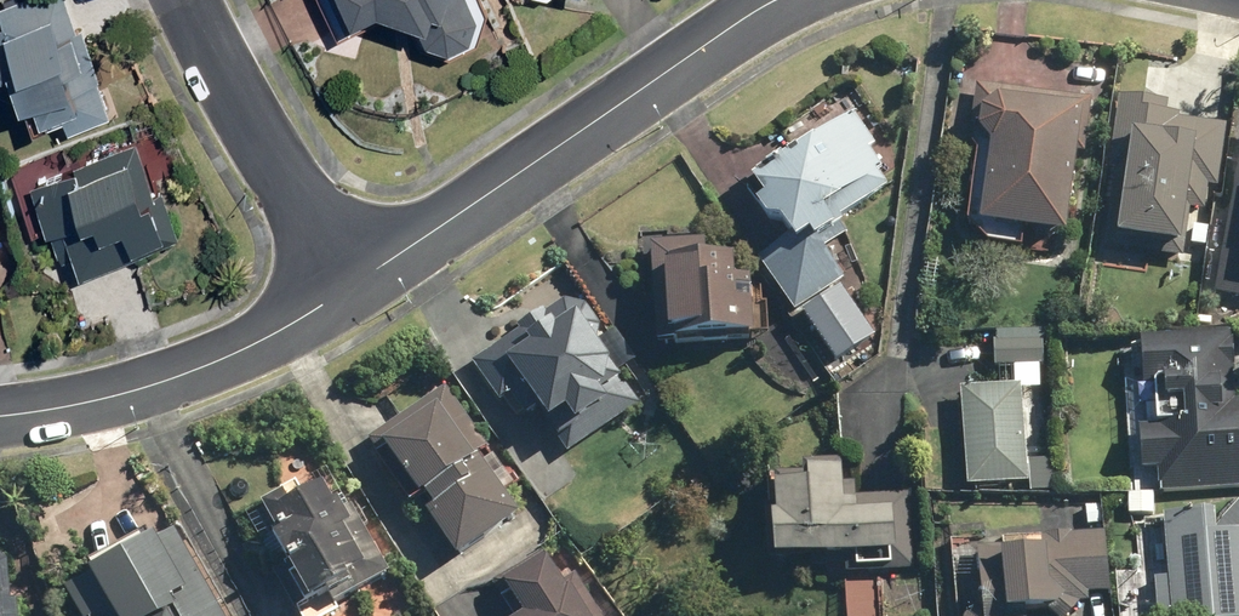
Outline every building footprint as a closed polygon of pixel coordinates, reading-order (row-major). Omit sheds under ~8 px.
[(115,112),(71,0),(13,0),(4,3),(11,20),(0,24),(0,75),(19,68),(47,138),(115,112)] [(351,21),(388,4),(425,16),(442,51),(491,26),(477,0),(341,0),(351,21)] [(986,225),(1070,236),(1088,100),(980,86),(974,128),(999,131),(986,225)] [(1123,102),(1104,246),(1188,257),(1194,210),(1215,212),(1228,116),(1123,102)] [(753,180),(800,250),(899,184),(852,114),(753,180)] [(140,143),(39,181),(76,277),(177,238),(140,143)] [(1216,291),(1238,295),(1238,174),(1216,291)] [(707,236),(654,241),(664,344),(762,335),(756,276),(740,278),(738,252),(709,255),(707,236)] [(571,296),(476,359),(518,421),(543,404),(572,447),(642,400),(571,296)] [(1164,490),(1238,483),(1238,374),(1235,329),(1146,337),(1150,384),(1162,383),(1166,425),(1144,427),(1148,469),(1161,467),(1164,490)] [(1023,383),(963,388),(972,483),(1032,477),(1023,383)] [(446,386),(375,434),(460,559),(530,512),(446,386)] [(774,467),(780,559),(900,551),(896,494),(847,497),(845,462),(774,467)] [(258,512),(317,615),(320,615),(393,574),(334,469),(258,512)] [(1179,615),(1238,615),(1238,532),(1222,533),(1219,510),(1169,515),(1179,615)] [(73,587),(90,615),(229,615),(177,525),(73,587)] [(969,615),(1036,615),(1036,608),(1112,601),(1106,532),(962,545),(969,615)] [(0,545),(0,615),(22,615),(12,543),(0,545)] [(554,547),(494,582),(514,615),(596,615),(554,547)]
